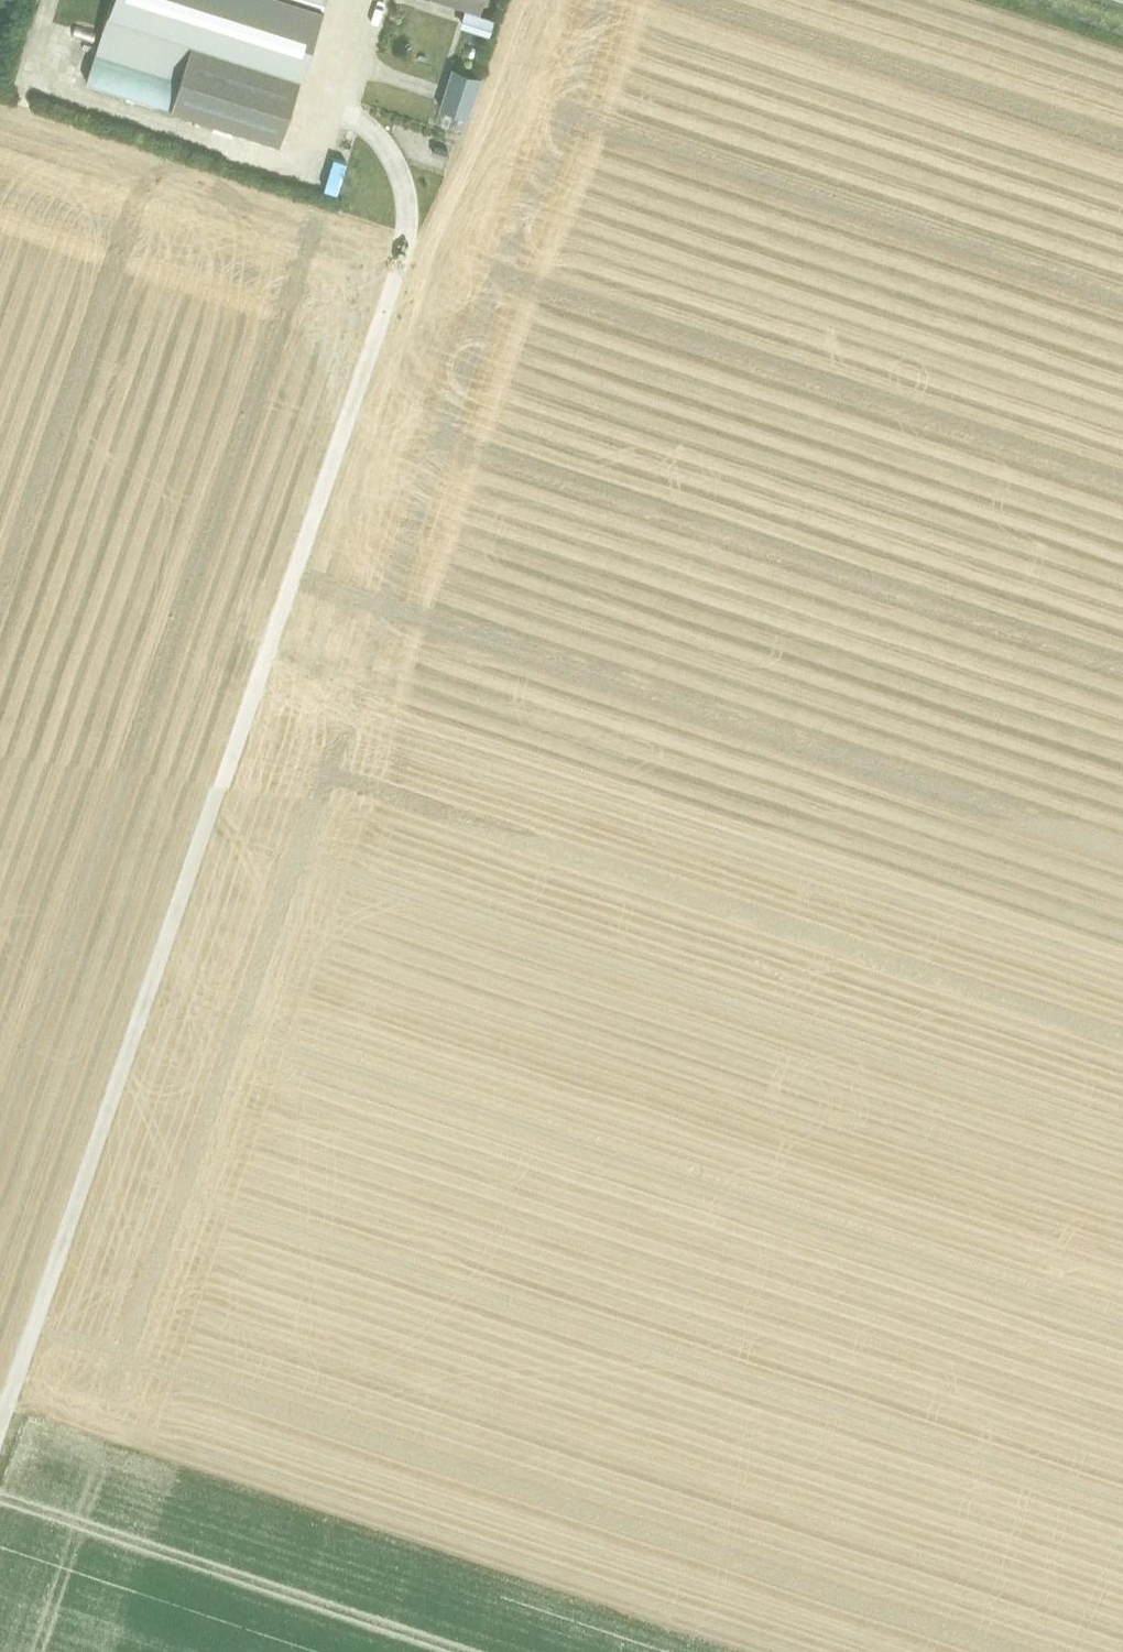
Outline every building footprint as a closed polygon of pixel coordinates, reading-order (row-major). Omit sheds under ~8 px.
[(104,18),(298,79),(319,10),(287,0),(110,0),(104,18)] [(486,31),(490,17),(462,9),(458,23),(486,31)] [(105,20),(87,78),(166,106),(183,47),(105,20)] [(188,46),(169,106),(272,139),(292,81),(188,46)] [(460,62),(449,101),(474,110),(487,70),(460,62)]
